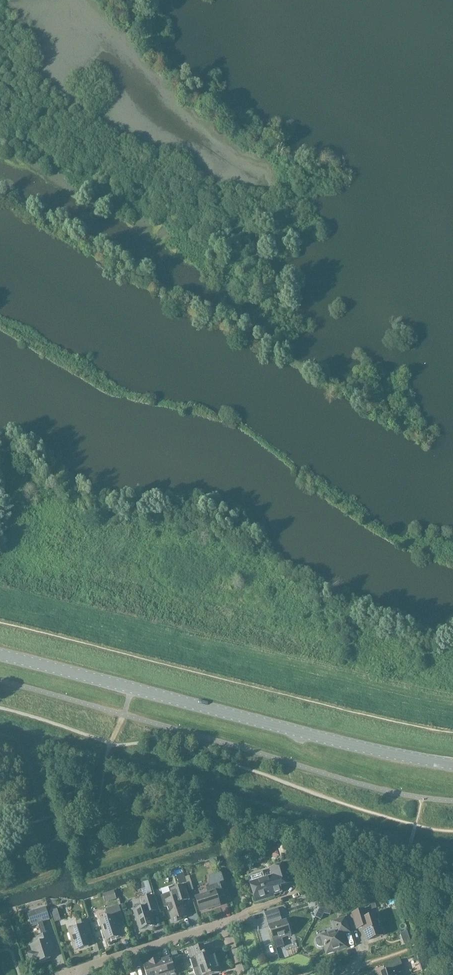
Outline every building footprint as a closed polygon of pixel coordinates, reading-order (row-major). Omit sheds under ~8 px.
[(279,887),(292,883),(286,864),(270,869),(273,876),(250,883),(256,902),(267,899),(266,897),(281,892),(279,887)] [(143,896),(151,894),(147,879),(139,881),(143,896)] [(217,898),(223,896),(219,882),(206,886),(208,893),(196,897),(200,911),(219,905),(217,898)] [(161,897),(160,899),(160,900),(161,904),(162,906),(164,907),(166,907),(167,906),(172,921),(175,920),(175,921),(177,921),(177,920),(186,917),(181,902),(189,899),(185,886),(171,890),(172,893),(162,896),(161,897)] [(150,913),(157,911),(152,896),(141,900),(143,908),(134,911),(140,930),(154,926),(150,913)] [(133,908),(142,905),(140,898),(131,901),(133,908)] [(116,924),(124,921),(119,905),(105,910),(108,918),(100,920),(107,941),(120,936),(116,924)] [(45,907),(27,913),(32,925),(37,923),(42,936),(38,937),(40,942),(30,946),(32,952),(27,953),(30,963),(35,961),(36,963),(50,958),(48,953),(54,951),(49,933),(46,934),(42,922),(49,920),(45,907)] [(318,916),(323,918),(325,914),(331,915),(331,909),(322,908),(318,916)] [(273,940),(291,935),(286,920),(282,921),(278,909),(265,913),(267,921),(268,921),(270,929),(273,940)] [(368,940),(383,935),(376,915),(367,918),(364,910),(352,914),(357,929),(363,927),(368,940)] [(321,936),(321,937),(318,938),(316,939),(316,941),(317,945),(319,947),(321,947),(324,946),(327,953),(346,947),(342,934),(349,932),(345,918),(333,922),(336,932),(321,936)] [(84,933),(90,931),(86,920),(76,923),(78,927),(68,930),(75,951),(88,946),(84,933)] [(194,969),(217,962),(214,951),(206,954),(203,945),(196,947),(196,948),(188,951),(194,969)] [(158,974),(176,974),(172,962),(166,964),(164,959),(158,961),(158,959),(153,961),(158,974)] [(397,973),(404,971),(400,960),(385,964),(387,971),(375,974),(398,974),(397,973)] [(153,961),(149,962),(149,964),(143,965),(146,974),(158,974),(153,961)] [(217,962),(194,969),(196,974),(212,974),(221,972),(217,962)]
